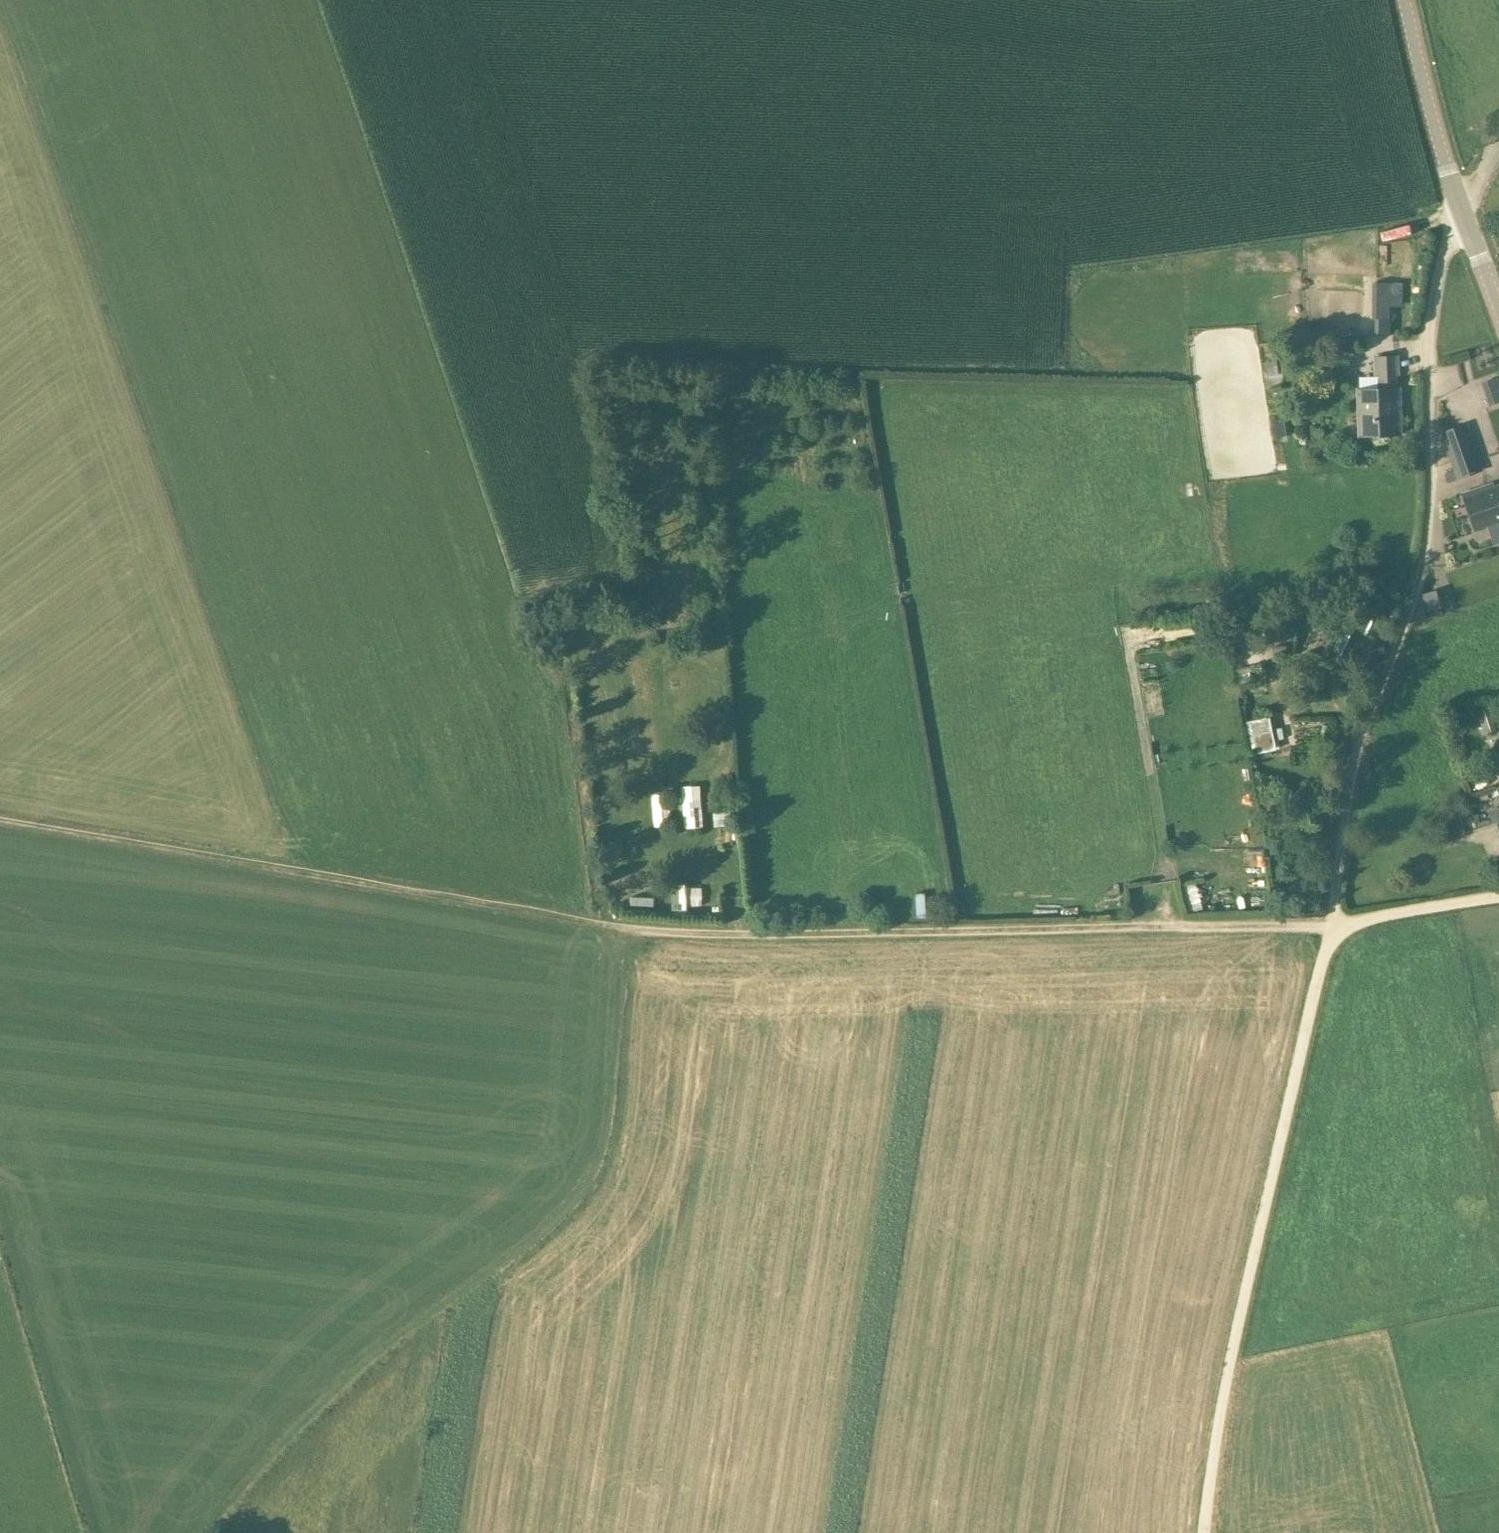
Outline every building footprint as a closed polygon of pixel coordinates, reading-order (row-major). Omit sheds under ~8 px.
[(1386,238),(1415,230),(1412,220),(1384,228),(1386,238)] [(1376,335),(1391,335),(1390,283),(1372,283),(1373,319),(1376,319),(1376,335)] [(1374,377),(1378,377),(1379,391),(1360,391),(1361,434),(1401,433),(1400,390),(1399,390),(1398,377),(1401,377),(1400,356),(1374,356),(1374,377)] [(1481,382),(1489,406),(1498,403),(1498,380),(1498,377),(1481,382)] [(1448,484),(1460,480),(1483,471),(1467,425),(1443,433),(1456,470),(1445,474),(1448,484)] [(1489,491),(1487,487),(1464,496),(1478,532),(1488,528),(1494,546),(1498,544),(1498,487),(1489,491)] [(1442,588),(1423,594),(1429,612),(1448,606),(1442,588)] [(1489,708),(1477,712),(1484,735),(1496,731),(1489,708)] [(1253,751),(1276,749),(1272,717),(1250,719),(1253,751)] [(702,794),(682,797),(685,829),(704,827),(702,794)] [(1474,816),(1478,828),(1498,821),(1498,808),(1474,816)] [(675,886),(675,905),(702,906),(703,886),(675,886)]
